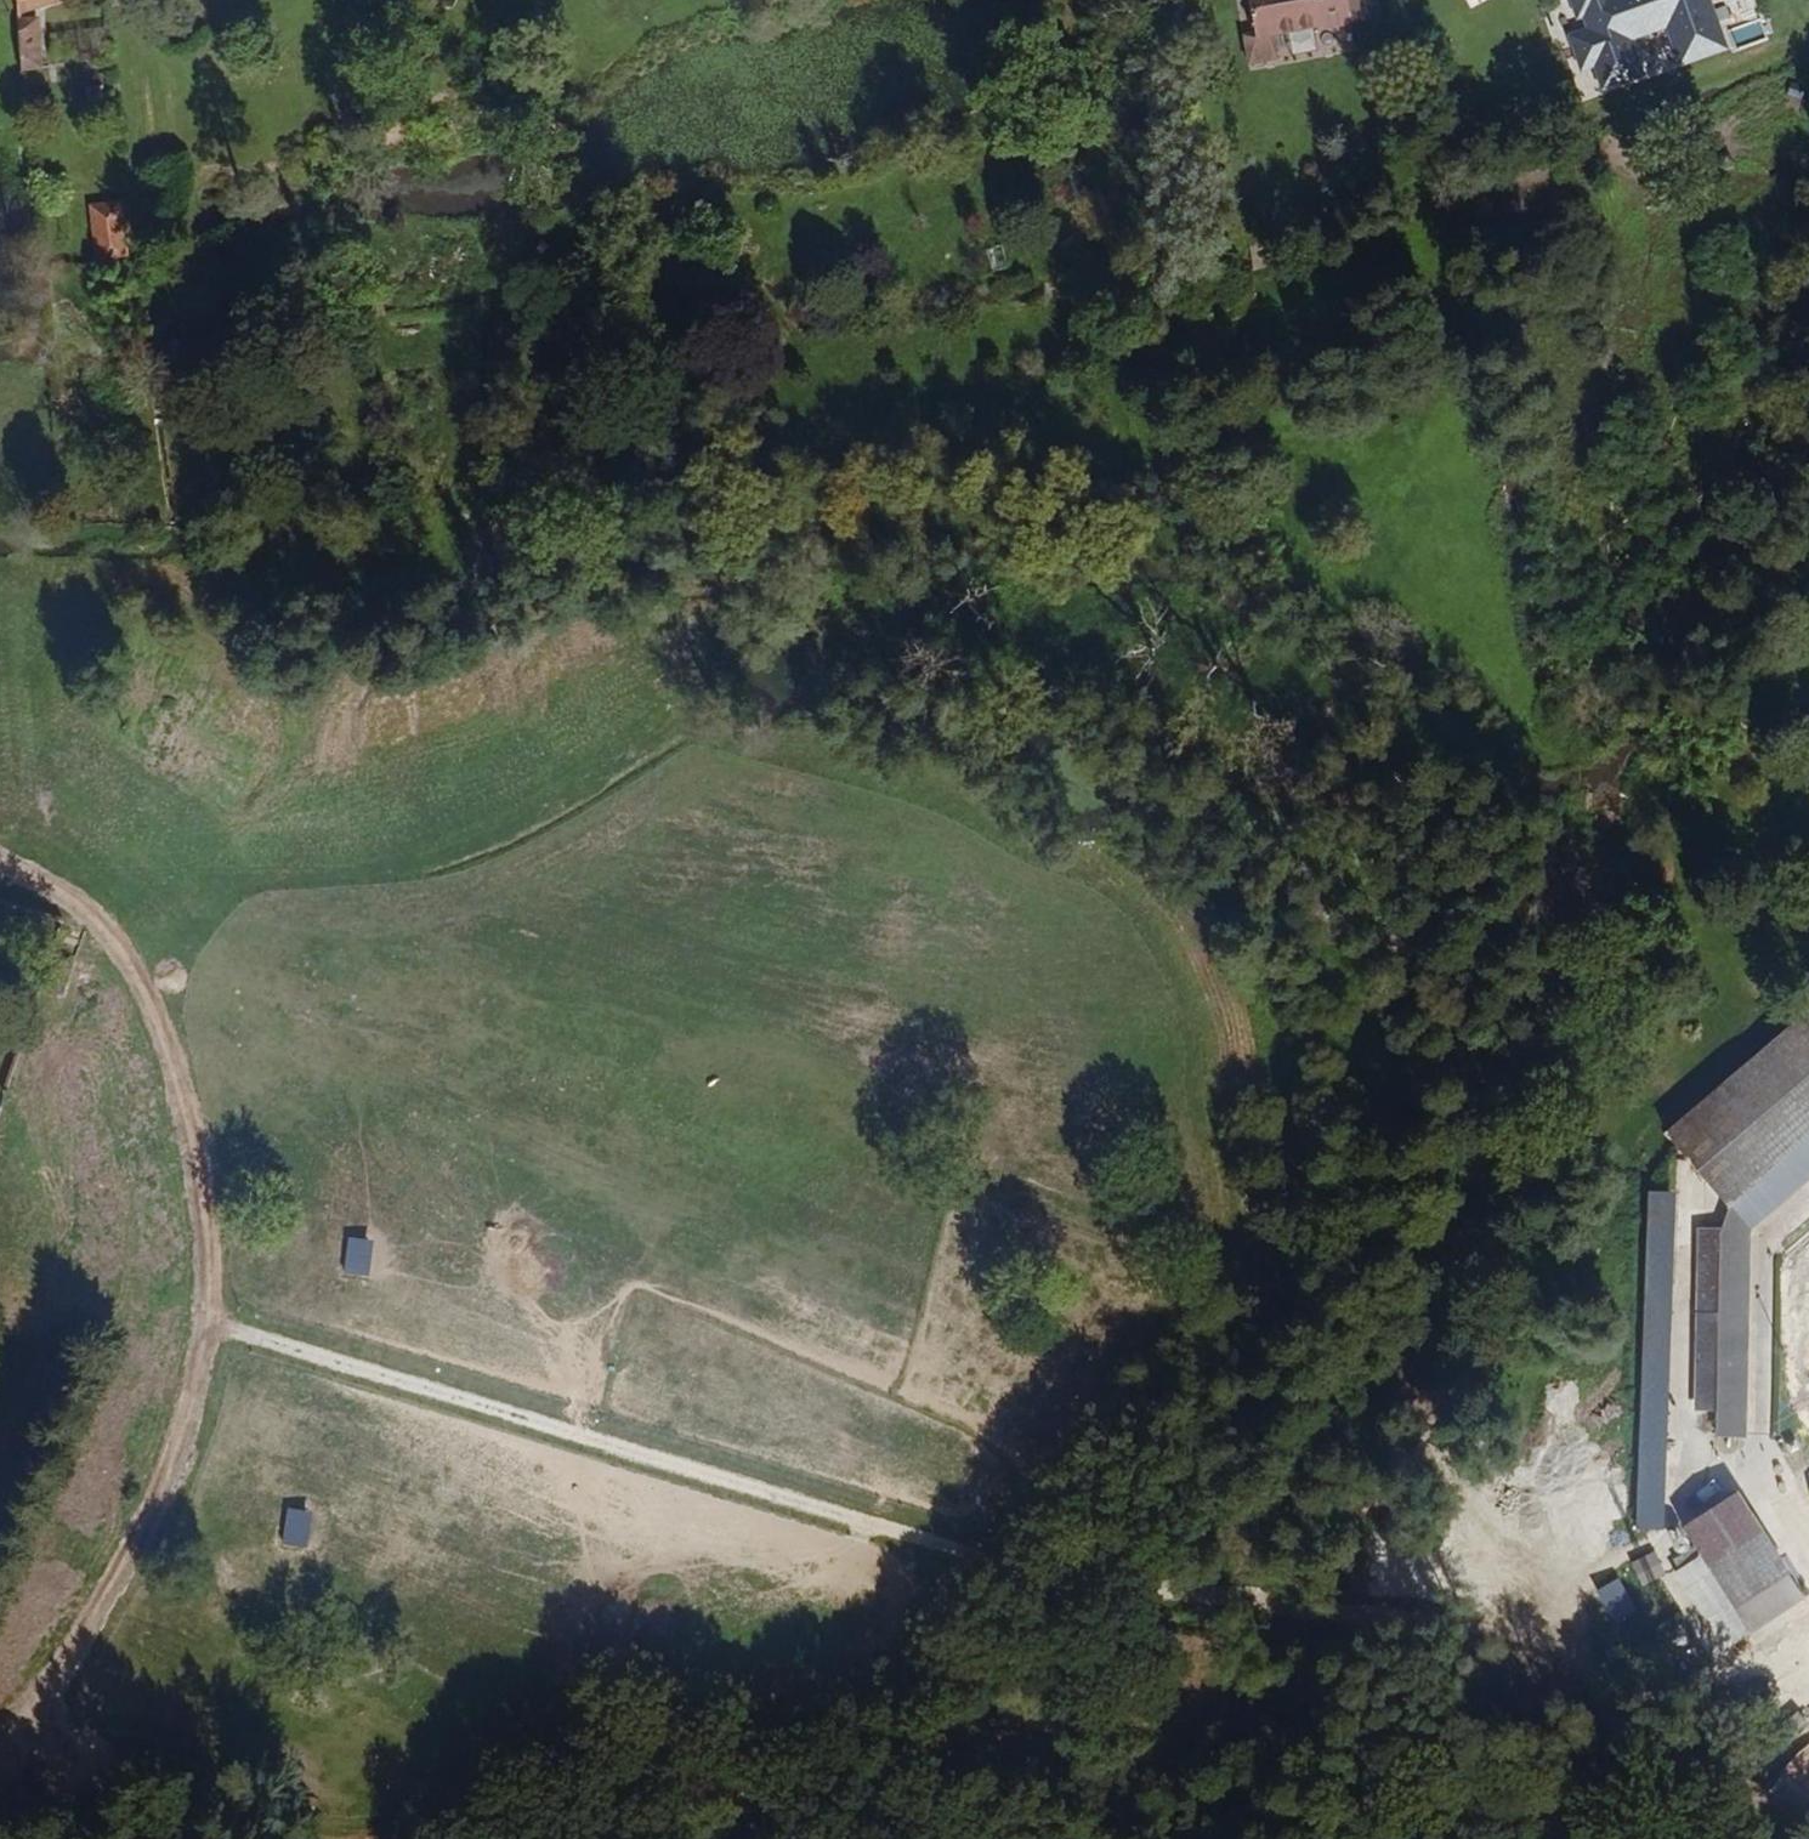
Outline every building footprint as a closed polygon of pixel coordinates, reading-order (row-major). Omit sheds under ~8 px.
[(1374,0),(1276,0),(1280,18),(1343,5),(1344,10),(1375,4),(1374,0)] [(1744,0),(1608,0),(1614,16),(1623,14),(1629,30),(1638,56),(1631,58),(1633,64),(1642,88),(1679,75),(1665,38),(1705,23),(1713,46),(1730,40),(1736,56),(1761,47),(1744,0)] [(1638,56),(1629,30),(1607,39),(1618,69),(1633,64),(1631,58),(1638,56)] [(54,73),(46,34),(24,40),(28,80),(54,73)] [(1736,56),(1730,40),(1713,46),(1719,62),(1736,56)] [(162,244),(154,191),(127,197),(135,249),(162,244)] [(121,202),(90,202),(91,258),(122,257),(121,202)] [(1808,1014),(1669,1134),(1729,1204),(1808,1135),(1808,1016),(1808,1014)] [(1808,1174),(1808,1135),(1729,1204),(1723,1228),(1697,1228),(1695,1411),(1717,1412),(1717,1434),(1747,1434),(1749,1228),(1808,1174)] [(1664,1527),(1675,1191),(1648,1190),(1637,1526),(1664,1527)] [(1794,1451),(1801,1516),(1808,1515),(1808,1449),(1794,1451)] [(1738,1607),(1790,1574),(1737,1493),(1686,1526),(1738,1607)] [(1656,1551),(1631,1563),(1641,1586),(1667,1574),(1656,1551)] [(1728,1591),(1754,1631),(1805,1598),(1779,1558),(1728,1591)] [(1636,1611),(1618,1578),(1597,1589),(1615,1622),(1636,1611)] [(1781,1779),(1808,1802),(1808,1745),(1781,1779)]
